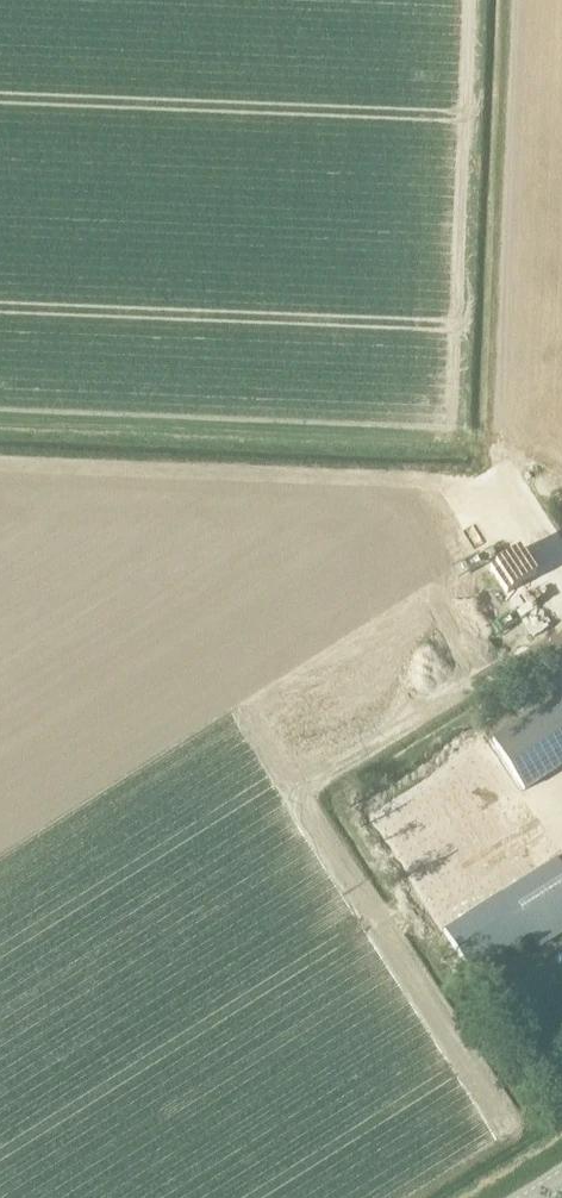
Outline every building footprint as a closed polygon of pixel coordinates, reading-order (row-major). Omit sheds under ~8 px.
[(491,741),(523,793),(561,768),(561,697),(491,741)] [(445,932),(556,862),(510,788),(398,859),(445,932)] [(556,862),(445,932),(470,973),(561,915),(561,917),(561,858),(556,862)]
